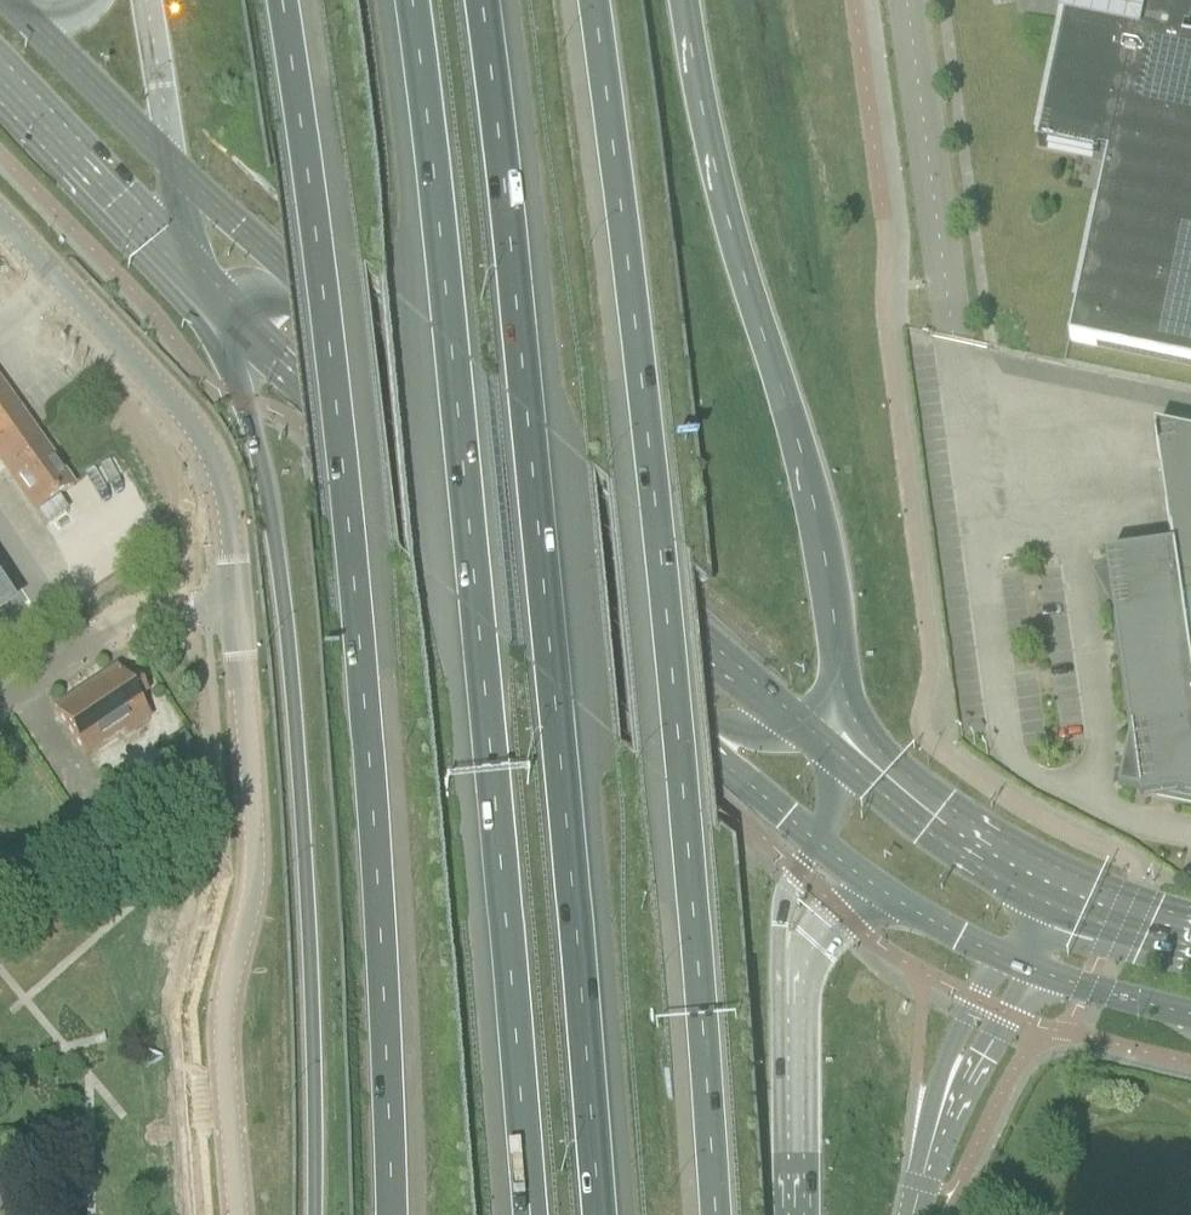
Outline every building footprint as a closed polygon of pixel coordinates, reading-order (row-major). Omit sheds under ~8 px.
[(1037,146),(1097,159),(1098,153),(1106,155),(1068,340),(1190,366),(1190,42),(1181,40),(1183,31),(1189,32),(1190,21),(1190,0),(1068,0),(1037,146)] [(24,418),(0,385),(0,476),(6,472),(45,526),(67,510),(57,497),(72,487),(24,419),(25,418),(24,417),(24,418)] [(1102,580),(1102,581),(1102,582),(1103,583),(1104,584),(1106,585),(1107,585),(1108,586),(1110,586),(1113,609),(1131,731),(1118,790),(1140,793),(1190,804),(1190,438),(1154,430),(1172,555),(1107,564),(1108,570),(1106,571),(1105,571),(1104,572),(1103,573),(1102,575),(1102,576),(1101,578),(1102,580)] [(12,602),(0,584),(0,610),(12,602)] [(136,679),(127,685),(116,670),(55,711),(87,759),(149,718),(136,699),(145,693),(136,679)] [(16,1193),(0,1195),(0,1198),(3,1214),(19,1214),(16,1193)]
